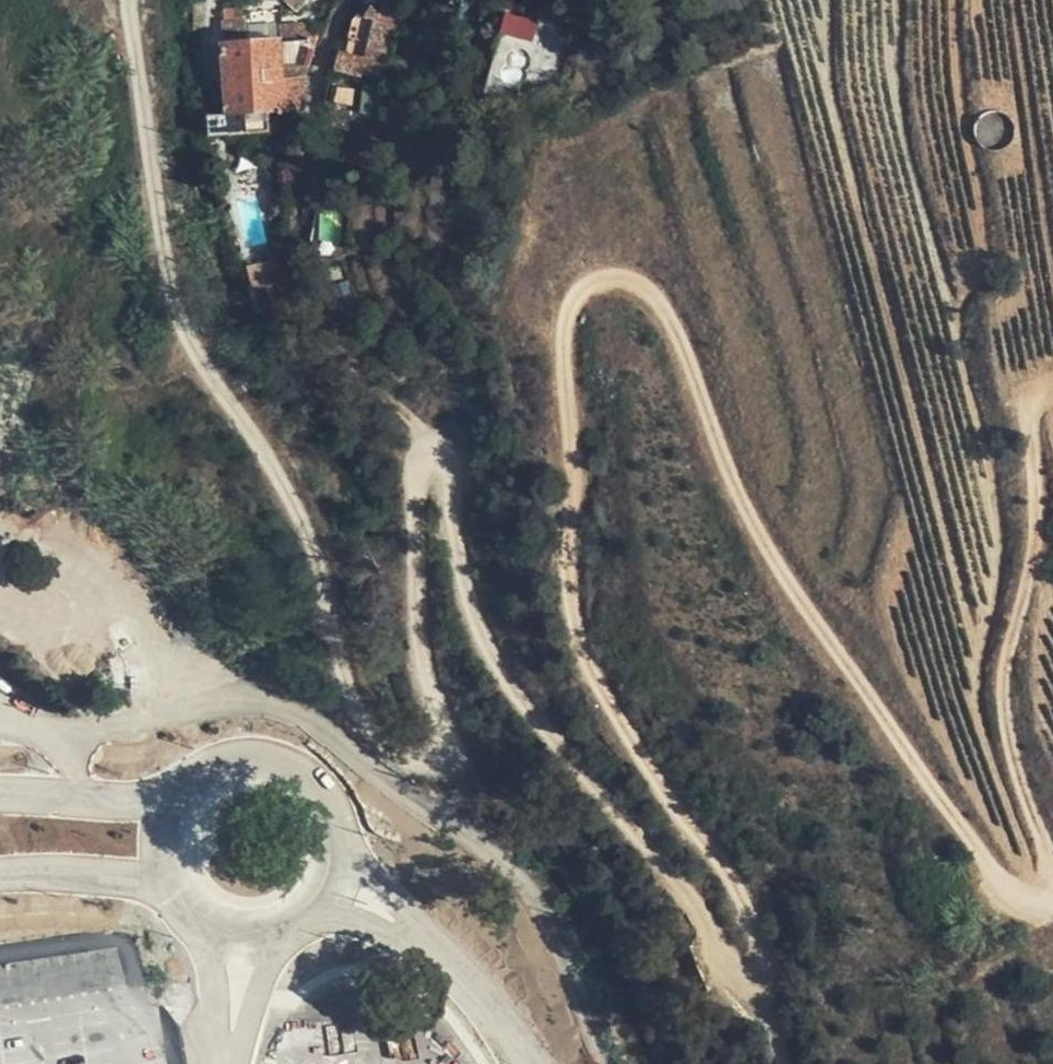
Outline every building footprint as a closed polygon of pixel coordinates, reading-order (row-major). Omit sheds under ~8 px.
[(509,11),(503,33),(537,41),(542,19),(509,11)] [(380,85),(396,30),(371,23),(361,60),(338,54),(332,78),(358,85),(360,80),(380,85)] [(299,112),(315,50),(308,50),(309,41),(281,43),(281,40),(224,43),(227,116),(210,117),(210,136),(270,133),(269,113),(299,112)] [(272,261),(244,266),(245,269),(249,280),(253,288),(261,287),(265,303),(283,298),(272,261)]
